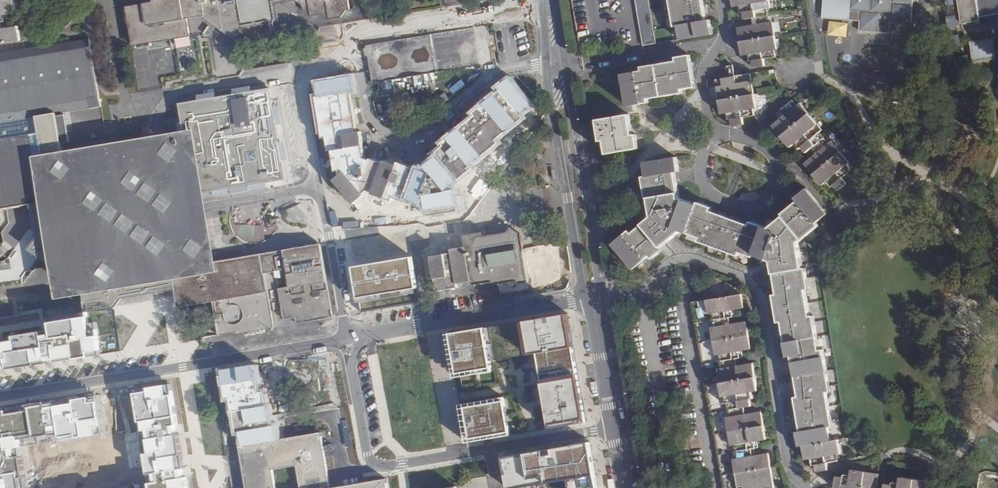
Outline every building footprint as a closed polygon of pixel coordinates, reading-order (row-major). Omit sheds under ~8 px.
[(15,0),(13,0),(0,2),(0,16),(1,16),(17,14),(15,0)] [(143,0),(141,3),(126,6),(126,10),(124,10),(126,25),(129,25),(132,46),(136,46),(150,43),(163,41),(186,36),(189,36),(186,19),(186,15),(188,12),(197,10),(197,14),(201,16),(215,26),(221,25),(245,42),(251,41),(264,24),(274,10),(272,0),(149,0),(143,0)] [(294,0),(272,0),(274,10),(276,6),(279,2),(294,0)] [(301,5),(303,11),(311,15),(322,14),(329,19),(341,17),(346,9),(350,9),(348,0),(295,0),(301,5)] [(581,47),(627,39),(627,41),(628,41),(628,42),(629,43),(629,44),(629,45),(629,46),(628,47),(627,47),(627,48),(643,45),(636,0),(573,0),(581,47)] [(656,43),(649,0),(636,0),(643,45),(656,43)] [(674,25),(678,25),(680,38),(712,33),(710,19),(706,20),(703,0),(670,0),(674,25)] [(734,7),(740,6),(741,12),(744,12),(745,18),(752,17),(754,25),(738,28),(742,55),(748,54),(749,60),(752,60),(753,67),(764,65),(763,58),(773,56),(772,50),(777,49),(773,22),(767,23),(765,8),(768,8),(767,1),(769,1),(769,0),(733,0),(734,7)] [(850,20),(860,20),(859,31),(889,33),(890,23),(910,24),(913,0),(851,0),(850,20)] [(962,24),(979,21),(979,17),(997,14),(997,0),(958,0),(962,24)] [(279,21),(276,6),(274,10),(264,24),(279,21)] [(186,19),(201,16),(197,14),(197,10),(188,12),(186,15),(186,19)] [(249,45),(251,41),(245,42),(221,25),(215,26),(242,45),(249,45)] [(209,26),(204,33),(208,36),(213,29),(209,26)] [(21,41),(19,27),(3,30),(0,31),(0,30),(0,45),(21,41)] [(473,27),(373,44),(375,56),(369,57),(371,65),(373,82),(480,64),(476,46),(473,27)] [(70,141),(69,132),(65,111),(101,105),(90,39),(0,54),(0,119),(1,123),(36,117),(38,118),(43,146),(62,143),(70,141)] [(197,56),(196,50),(190,51),(189,39),(181,40),(182,57),(197,56)] [(993,39),(970,42),(972,62),(995,59),(993,39)] [(375,56),(373,44),(368,45),(365,50),(366,55),(368,57),(369,57),(375,56)] [(643,70),(622,74),(627,105),(648,102),(647,98),(682,92),(681,89),(695,86),(689,54),(676,57),(676,60),(661,63),(642,66),(643,70)] [(734,76),(730,77),(715,79),(721,113),(726,113),(727,120),(730,119),(731,126),(743,124),(742,117),(751,115),(750,108),(755,107),(751,80),(749,81),(748,74),(734,76)] [(328,186),(354,204),(365,195),(374,193),(384,203),(404,210),(405,208),(412,210),(413,206),(427,210),(429,210),(430,215),(432,215),(460,210),(457,190),(450,190),(459,181),(486,159),(502,145),(508,131),(524,117),(532,120),(536,122),(535,110),(510,78),(496,89),(497,90),(494,93),(496,95),(475,112),(477,115),(444,142),(446,145),(443,147),(436,154),(439,157),(428,165),(430,168),(427,171),(400,162),(399,165),(385,160),(384,162),(372,158),(371,159),(366,157),(361,131),(358,132),(351,95),(354,94),(352,77),(317,82),(320,100),(315,100),(323,141),(326,141),(328,155),(332,154),(336,175),(340,175),(340,179),(328,186)] [(180,122),(178,123),(181,141),(186,140),(189,158),(184,159),(187,176),(192,175),(195,195),(214,191),(215,197),(268,188),(267,183),(287,179),(284,160),(289,159),(285,141),(280,142),(278,125),(282,124),(279,106),(274,107),(271,88),(252,91),(251,87),(234,90),(235,94),(216,98),(215,93),(198,96),(198,100),(179,103),(182,122),(180,122)] [(234,90),(215,93),(216,98),(235,94),(234,90)] [(814,145),(822,139),(817,133),(820,131),(816,126),(817,124),(799,102),(794,106),(791,101),(783,108),(786,113),(784,115),(772,125),(789,147),(794,143),(798,148),(800,146),(805,152),(811,148),(814,145)] [(524,117),(508,131),(513,137),(532,120),(524,117)] [(38,118),(1,123),(0,119),(0,210),(32,205),(52,201),(46,164),(51,163),(64,161),(63,152),(62,143),(43,146),(38,118)] [(601,138),(602,147),(606,146),(607,152),(608,158),(638,153),(636,140),(633,140),(629,120),(598,125),(599,126),(601,138)] [(158,137),(37,157),(58,283),(61,300),(221,273),(210,205),(197,130),(158,137)] [(486,159),(491,165),(508,151),(513,137),(508,131),(502,145),(486,159)] [(832,184),(837,191),(846,184),(841,177),(848,171),(844,166),(849,163),(830,140),(826,144),(822,139),(814,145),(818,150),(815,153),(803,163),(821,185),(826,181),(830,186),(832,184)] [(430,146),(435,152),(442,146),(437,140),(430,146)] [(619,249),(618,249),(633,268),(650,255),(652,258),(663,249),(661,246),(676,234),(671,227),(700,237),(698,240),(738,254),(739,251),(752,256),(753,253),(772,260),(777,294),(773,294),(778,321),(782,321),(787,356),(791,355),(798,396),(794,397),(800,431),(796,432),(798,445),(802,445),(829,440),(827,426),(832,426),(826,391),(829,391),(822,350),(819,350),(813,316),(809,316),(804,290),(809,289),(805,268),(802,268),(797,241),(817,225),(815,221),(826,213),(820,205),(806,188),(795,197),(797,200),(782,213),(784,215),(769,228),(750,221),(749,225),(710,210),(711,207),(698,202),(697,204),(684,199),(679,198),(674,171),(678,171),(676,157),(644,162),(646,176),(644,177),(647,198),(650,197),(652,212),(653,216),(645,223),(633,233),(630,230),(614,244),(619,249)] [(460,210),(461,213),(468,212),(464,187),(491,165),(486,159),(459,181),(450,190),(457,190),(460,210)] [(528,278),(523,251),(520,233),(511,227),(508,232),(486,236),(464,239),(465,247),(471,281),(492,278),(493,281),(497,280),(498,283),(507,282),(513,285),(517,280),(528,278)] [(322,249),(321,245),(321,244),(313,245),(313,243),(306,244),(306,246),(299,247),(299,245),(292,247),(292,249),(267,253),(205,263),(206,268),(183,273),(173,274),(175,287),(185,285),(193,284),(191,273),(231,266),(230,265),(262,260),(264,273),(270,272),(276,271),(274,263),(279,256),(322,249)] [(458,283),(471,281),(465,247),(452,249),(453,253),(432,256),(438,290),(458,286),(458,283)] [(333,315),(322,249),(279,256),(274,263),(276,271),(270,272),(264,273),(262,260),(230,265),(231,266),(191,273),(193,284),(185,285),(175,287),(175,289),(177,297),(178,306),(188,304),(214,300),(220,335),(236,333),(237,332),(274,326),(273,322),(272,319),(266,280),(272,279),(276,278),(277,281),(282,280),(288,279),(290,286),(278,288),(283,317),(284,318),(295,316),(296,318),(297,322),(297,324),(298,324),(329,318),(329,316),(333,315)] [(575,285),(571,252),(551,255),(551,250),(529,253),(534,290),(575,285)] [(0,266),(0,282),(25,280),(24,269),(27,268),(26,253),(12,255),(13,265),(0,266)] [(354,271),(359,302),(417,292),(412,261),(354,271)] [(707,274),(700,272),(697,278),(705,281),(707,274)] [(175,289),(175,287),(173,274),(138,280),(138,276),(123,298),(175,289)] [(177,297),(175,289),(123,298),(116,307),(177,297)] [(0,318),(0,371),(122,351),(114,307),(81,312),(79,294),(14,305),(16,314),(0,318)] [(741,294),(706,300),(708,314),(712,313),(712,314),(714,314),(714,320),(725,318),(725,312),(728,311),(743,309),(741,294)] [(449,339),(467,442),(525,433),(587,422),(569,313),(448,334),(449,339)] [(329,318),(298,324),(300,335),(306,334),(306,333),(322,330),(323,331),(329,330),(328,328),(331,328),(329,318)] [(716,326),(715,326),(710,327),(713,341),(748,335),(746,322),(730,324),(727,324),(725,318),(714,320),(716,326)] [(748,335),(713,341),(715,354),(719,354),(721,354),(732,352),(736,351),(750,349),(748,335)] [(732,352),(721,354),(721,361),(733,359),(732,352)] [(723,368),(722,368),(718,369),(720,383),(738,380),(736,365),(734,365),(733,359),(721,361),(723,368)] [(736,365),(738,380),(755,377),(753,362),(737,365),(736,365)] [(232,398),(234,411),(268,406),(265,392),(265,391),(260,392),(258,381),(256,365),(247,366),(223,370),(228,398),(232,398)] [(738,380),(720,383),(723,396),(724,396),(725,403),(728,403),(729,403),(730,410),(740,408),(744,407),(751,406),(750,399),(753,398),(752,392),(758,391),(755,377),(738,380)] [(136,389),(152,487),(189,487),(186,467),(173,384),(136,389)] [(0,410),(0,487),(28,487),(21,446),(105,433),(99,394),(0,410)] [(244,445),(278,439),(276,425),(272,426),(269,405),(268,406),(234,411),(238,431),(241,431),(244,445)] [(731,417),(730,417),(726,417),(728,431),(763,425),(761,411),(745,414),(741,414),(740,408),(730,410),(731,417)] [(763,425),(728,431),(731,445),(734,445),(734,444),(736,444),(737,451),(747,449),(746,442),(750,441),(766,439),(763,425)] [(329,482),(328,478),(324,457),(320,432),(278,439),(244,445),(239,446),(246,483),(247,487),(276,487),(273,469),(297,465),(301,487),(330,487),(329,482)] [(840,453),(838,439),(829,440),(802,445),(804,458),(811,457),(812,464),(815,464),(816,471),(828,469),(827,462),(836,460),(835,453),(840,453)] [(590,442),(503,456),(508,487),(525,487),(574,481),(575,487),(597,487),(590,442)] [(738,458),(737,458),(733,458),(736,473),(770,467),(768,453),(752,455),(749,456),(747,449),(737,451),(738,458)] [(736,473),(738,487),(771,487),(772,487),(774,487),(770,467),(736,473)] [(878,474),(851,469),(850,475),(844,474),(843,477),(836,476),(834,487),(838,487),(876,487),(878,474)] [(884,487),(926,487),(927,481),(899,477),(898,483),(892,482),(891,485),(884,484),(884,487)] [(386,479),(334,487),(387,487),(386,479)]
